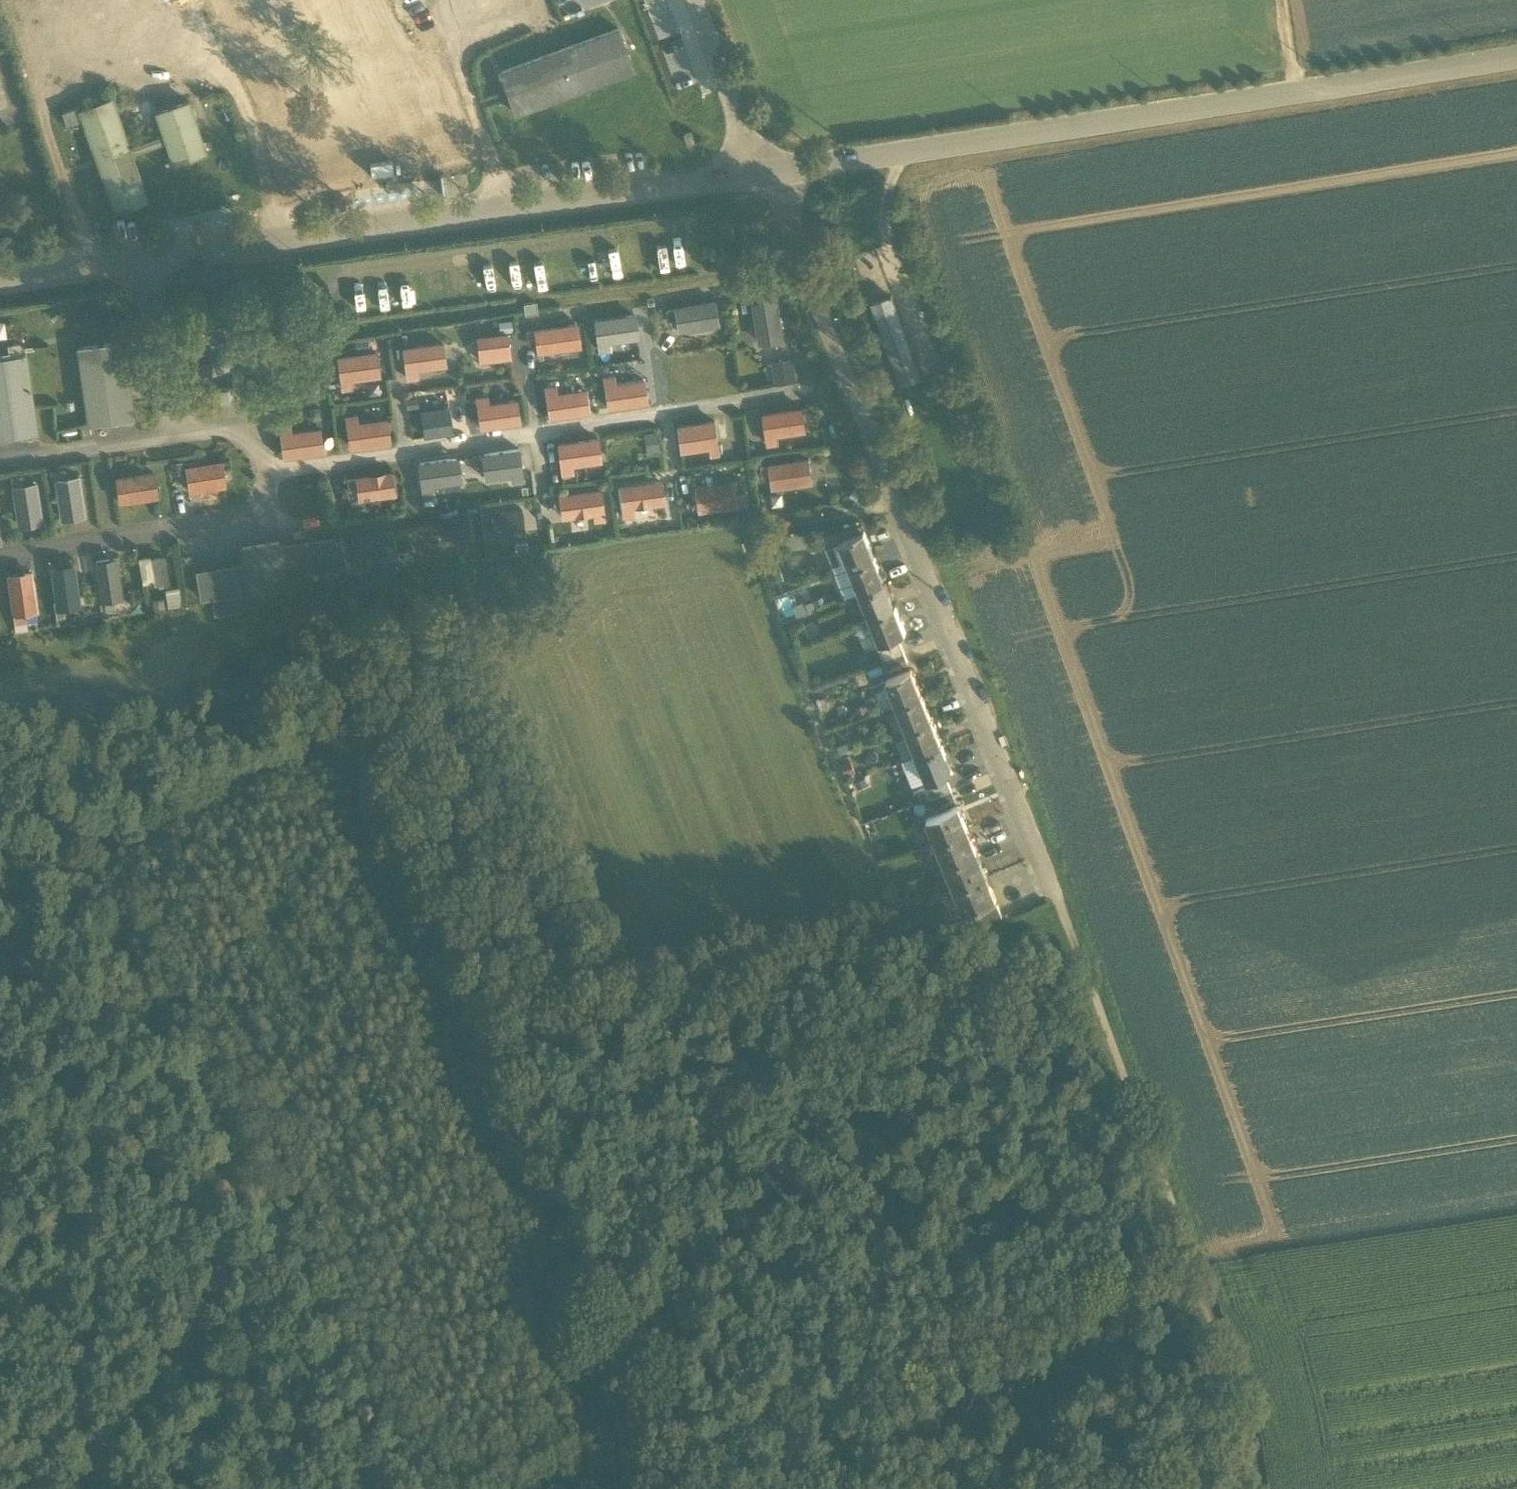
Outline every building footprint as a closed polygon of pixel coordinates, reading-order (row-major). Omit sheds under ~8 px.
[(500,72),(515,113),(633,69),(618,28),(500,72)] [(80,109),(116,211),(147,199),(131,153),(166,140),(174,163),(205,152),(188,100),(156,112),(164,134),(128,147),(111,98),(80,109)] [(698,229),(700,240),(719,237),(717,226),(698,229)] [(778,292),(751,299),(763,343),(790,336),(778,292)] [(891,295),(870,303),(902,385),(923,377),(891,295)] [(668,306),(669,317),(681,315),(683,330),(726,323),(722,297),(668,306)] [(211,318),(212,327),(221,325),(220,317),(211,318)] [(527,327),(529,339),(540,338),(542,351),(586,345),(583,320),(527,327)] [(231,324),(221,325),(227,364),(237,363),(231,324)] [(227,364),(221,325),(212,327),(189,330),(196,370),(227,365),(227,364)] [(478,334),(482,362),(515,357),(510,329),(478,334)] [(422,368),(451,364),(448,337),(406,344),(411,378),(423,376),(422,368)] [(78,347),(89,422),(133,416),(122,341),(78,347)] [(337,353),(341,389),(356,387),(355,378),(385,375),(381,348),(337,353)] [(36,430),(25,355),(0,359),(0,436),(36,430)] [(777,381),(797,380),(796,357),(776,357),(777,381)] [(647,401),(644,381),(615,385),(614,374),(603,376),(607,407),(647,401)] [(589,411),(586,390),(557,394),(555,384),(544,385),(549,417),(589,411)] [(191,394),(193,407),(230,401),(228,389),(191,394)] [(520,421),(517,400),(488,405),(487,394),(476,396),(481,427),(520,421)] [(777,433),(806,429),(803,408),(763,413),(768,445),(779,444),(777,433)] [(390,440),(387,419),(358,423),(357,413),(346,415),(350,446),(390,440)] [(678,426),(681,449),(708,446),(709,454),(721,453),(716,420),(678,426)] [(323,449),(320,428),(291,432),(289,422),(278,423),(283,455),(323,449)] [(570,463),(602,458),(599,437),(556,443),(561,475),(572,473),(570,463)] [(482,453),(485,476),(510,472),(511,481),(523,479),(519,448),(482,453)] [(433,482),(460,479),(457,457),(418,462),(422,493),(434,492),(433,482)] [(227,458),(187,462),(191,490),(230,486),(227,458)] [(770,463),(773,488),(812,483),(809,458),(770,463)] [(84,472),(68,474),(67,466),(57,467),(62,517),(88,514),(84,472)] [(116,474),(120,502),(163,494),(158,467),(116,474)] [(350,485),(361,484),(362,495),(398,493),(396,469),(349,472),(350,485)] [(24,473),(14,474),(18,523),(44,521),(41,480),(25,481),(24,473)] [(632,505),(664,500),(661,479),(618,485),(623,517),(634,515),(632,505)] [(694,486),(698,511),(738,505),(734,480),(694,486)] [(558,493),(561,514),(593,510),(594,521),(605,519),(601,487),(558,493)] [(524,534),(520,506),(492,510),(495,538),(524,534)] [(862,524),(821,536),(825,545),(840,539),(864,529),(862,524)] [(840,539),(850,565),(875,555),(864,529),(840,539)] [(835,571),(850,565),(840,539),(825,545),(835,571)] [(242,546),(245,563),(248,589),(285,584),(283,572),(279,544),(279,540),(242,546)] [(141,553),(142,580),(169,579),(167,552),(141,553)] [(103,598),(126,596),(122,555),(98,557),(103,598)] [(885,580),(875,555),(850,565),(860,590),(885,580)] [(83,604),(81,561),(55,562),(58,605),(83,604)] [(224,593),(248,589),(245,563),(220,567),(224,593)] [(850,565),(835,571),(846,596),(860,590),(850,565)] [(197,571),(201,596),(224,593),(220,567),(197,571)] [(29,619),(29,607),(38,607),(37,568),(11,569),(13,619),(29,619)] [(895,605),(885,580),(860,590),(870,615),(895,605)] [(906,631),(895,605),(870,615),(881,641),(906,631)] [(881,641),(870,615),(857,621),(867,647),(881,641)] [(879,649),(883,660),(904,651),(900,640),(879,649)] [(909,662),(904,651),(883,660),(887,671),(909,662)] [(889,684),(897,703),(922,693),(911,667),(887,677),(889,684)] [(897,703),(889,684),(876,689),(883,708),(897,703)] [(932,718),(922,693),(897,703),(899,708),(907,728),(932,718)] [(907,728),(899,708),(888,713),(896,733),(907,728)] [(942,743),(932,718),(907,728),(909,734),(917,753),(942,743)] [(917,753),(909,734),(896,739),(903,759),(917,753)] [(952,769),(942,743),(917,753),(928,779),(952,769)] [(903,759),(902,759),(912,785),(928,779),(917,753),(903,759)] [(869,772),(848,781),(853,794),(875,786),(869,772)] [(930,797),(951,789),(947,778),(926,786),(930,797)] [(925,786),(913,791),(918,802),(930,797),(926,786),(925,786)] [(956,800),(951,789),(930,797),(934,808),(956,800)] [(927,817),(937,842),(968,829),(958,805),(927,817)] [(977,852),(968,829),(937,842),(946,865),(977,852)] [(987,875),(977,852),(946,865),(955,888),(987,875)] [(997,899),(987,875),(955,888),(965,912),(997,899)] [(977,912),(981,923),(1003,915),(998,904),(977,912)] [(966,929),(981,923),(977,912),(962,918),(966,929)]
